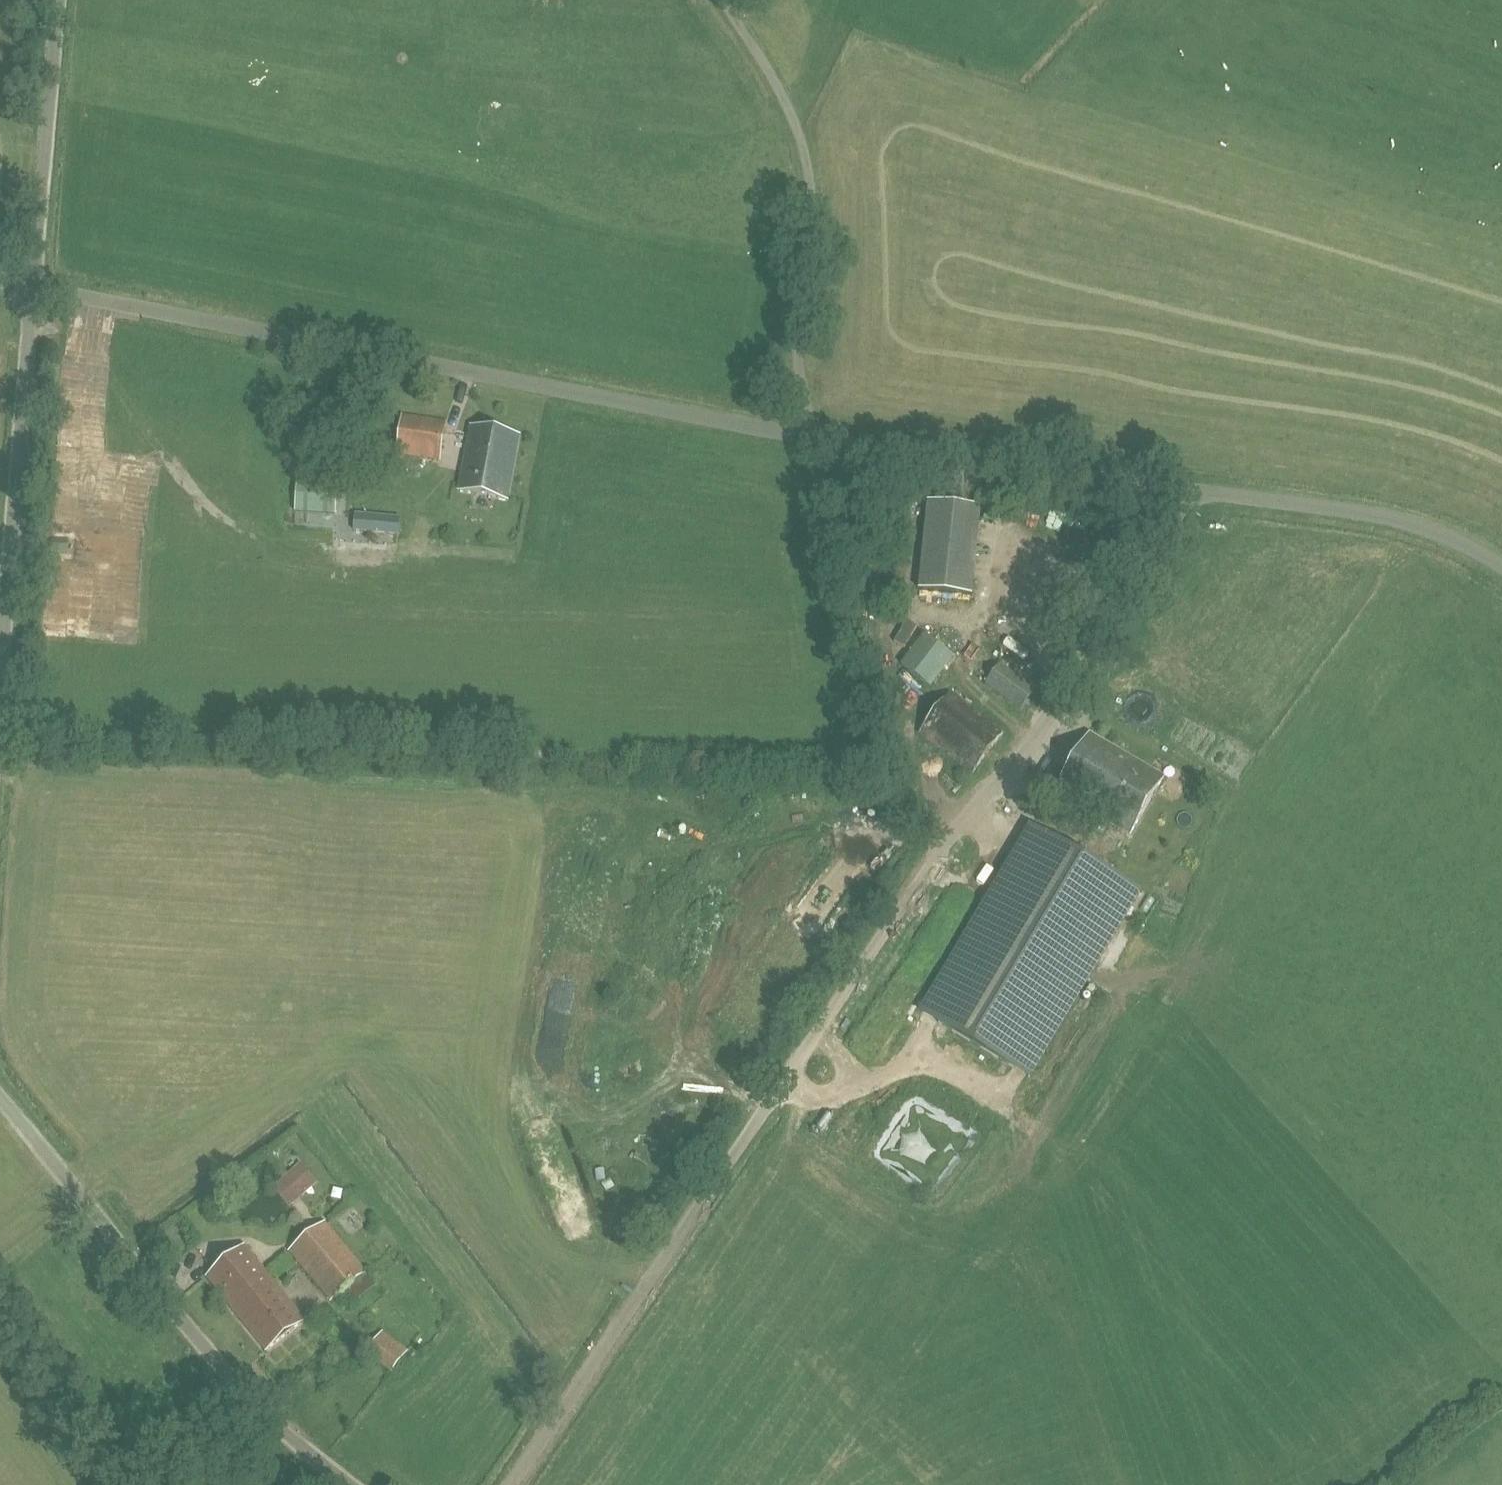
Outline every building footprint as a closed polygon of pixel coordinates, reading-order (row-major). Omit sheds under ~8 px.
[(397,452),(440,459),(446,421),(403,415),(397,452)] [(520,437),(472,427),(459,490),(507,500),(520,437)] [(335,525),(338,483),(298,480),(296,512),(320,513),(320,524),(335,525)] [(928,586),(968,586),(968,499),(928,499),(928,586)] [(399,533),(401,517),(356,513),(354,530),(399,533)] [(67,538),(50,537),(50,554),(66,554),(67,538)] [(917,625),(906,621),(898,644),(910,649),(917,625)] [(901,667),(932,688),(954,657),(924,634),(901,667)] [(1002,663),(986,684),(1020,711),(1037,690),(1002,663)] [(952,694),(922,732),(973,772),(1003,734),(952,694)] [(1090,734),(1056,792),(1131,836),(1165,778),(1090,734)] [(1034,830),(923,1014),(1029,1078),(1140,894),(1034,830)] [(949,1126),(907,1109),(892,1146),(936,1164),(944,1146),(942,1145),(949,1126)] [(301,1163),(272,1188),(289,1208),(318,1183),(301,1163)] [(288,1252),(331,1302),(368,1272),(326,1220),(288,1252)] [(206,1277),(266,1353),(307,1320),(245,1244),(206,1277)] [(383,1331),(366,1354),(392,1373),(409,1350),(383,1331)]
